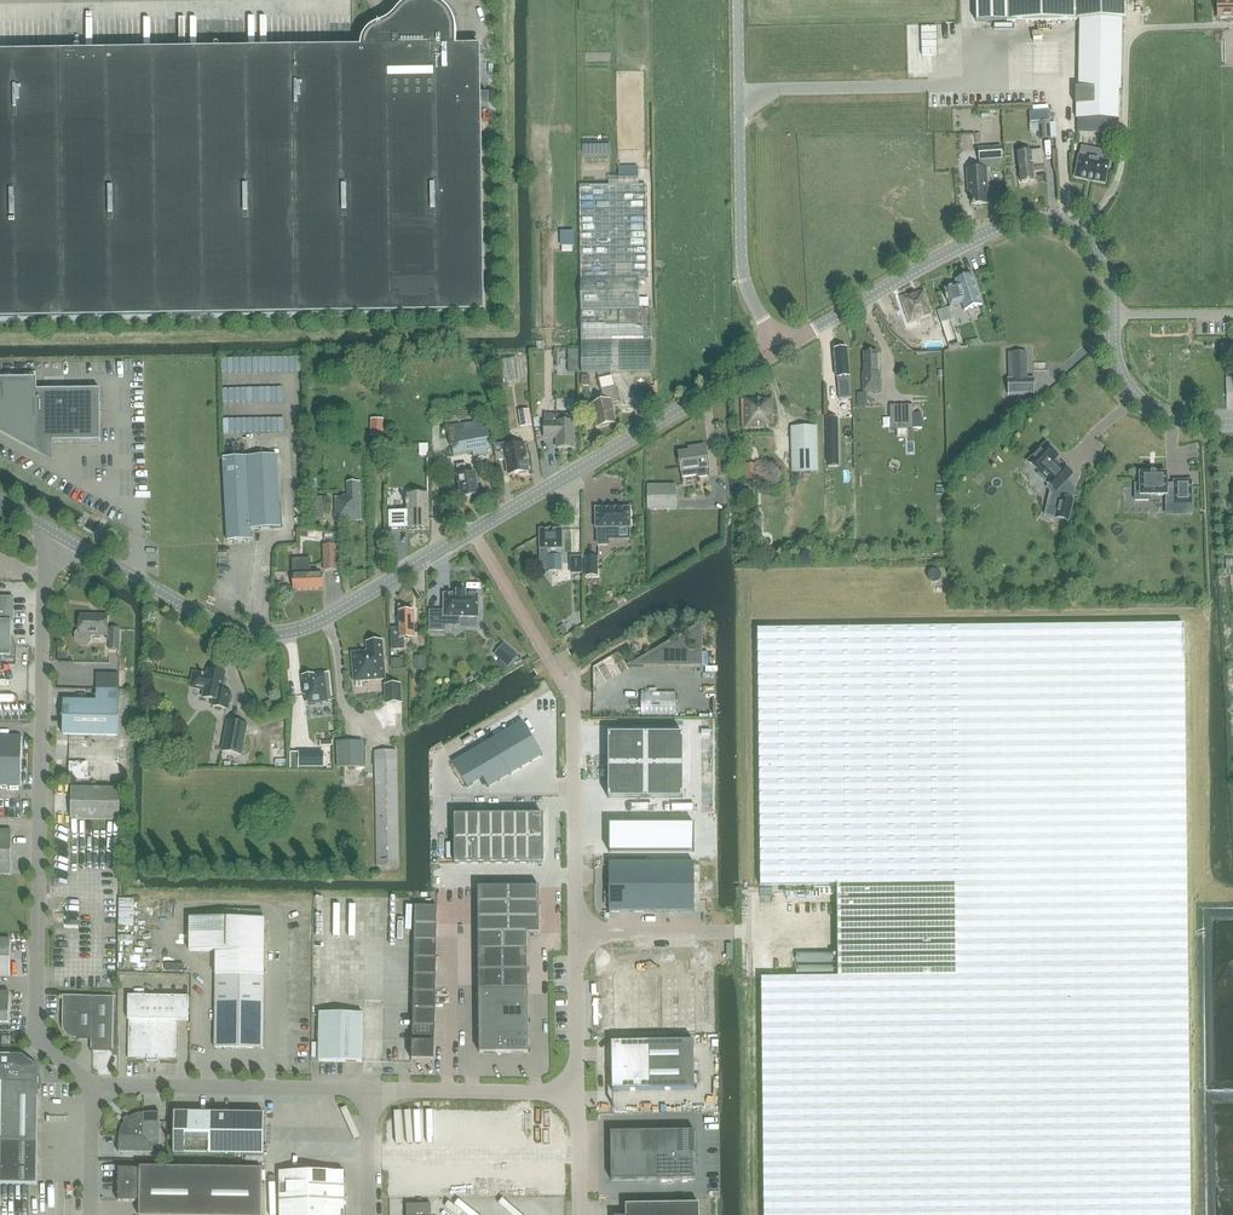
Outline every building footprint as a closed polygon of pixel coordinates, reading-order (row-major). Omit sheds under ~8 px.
[(481,47),(457,47),(456,32),(456,29),(455,27),(455,24),(454,21),(453,18),(451,16),(450,13),(448,11),(446,9),(444,7),(443,6),(441,4),(439,3),(438,2),(436,1),(434,1),(432,0),(431,0),(417,0),(415,0),(412,1),(410,2),(408,3),(405,4),(403,6),(401,7),(399,9),(398,10),(397,12),(395,13),(394,15),(393,17),(392,19),(391,21),(391,23),(390,25),(379,24),(376,26),(372,27),(370,29),(367,32),(365,35),(363,38),(362,41),(361,45),(361,49),(0,54),(0,320),(485,313),(481,47)] [(977,22),(1079,20),(1079,88),(1075,88),(1075,104),(1076,104),(1076,118),(1118,119),(1119,90),(1121,90),(1121,19),(1126,19),(1126,0),(976,0),(977,22)] [(1218,17),(1232,17),(1232,0),(1217,0),(1218,17)] [(1041,138),(1051,138),(1050,121),(1040,121),(1041,138)] [(969,141),(960,150),(965,155),(974,147),(969,141)] [(1002,147),(979,147),(981,168),(967,169),(969,191),(972,191),(973,204),(988,203),(987,190),(986,190),(985,168),(1003,167),(1002,147)] [(1105,151),(1082,147),(1080,156),(1079,156),(1075,178),(1105,183),(1110,162),(1103,161),(1105,151)] [(1044,163),(1042,150),(1019,152),(1020,165),(1021,183),(1034,182),(1033,171),(1045,170),(1044,163)] [(580,186),(581,232),(581,310),(582,373),(651,373),(651,310),(640,310),(639,278),(647,278),(647,185),(639,185),(639,177),(610,177),(610,186),(580,186)] [(947,296),(945,297),(946,300),(948,299),(950,307),(963,303),(966,310),(983,305),(972,274),(955,280),(956,284),(944,288),(947,296)] [(925,290),(901,298),(909,321),(920,317),(925,331),(926,331),(928,340),(944,335),(942,328),(937,329),(925,290)] [(949,332),(956,330),(951,314),(944,316),(949,332)] [(835,350),(839,391),(839,399),(851,398),(847,349),(835,350)] [(863,392),(881,391),(880,372),(878,372),(877,353),(864,353),(864,372),(863,372),(863,392)] [(1009,378),(1008,378),(1008,395),(1009,395),(1009,394),(1034,394),(1035,394),(1034,378),(1027,378),(1027,353),(1012,353),(1013,379),(1009,379),(1009,378)] [(520,380),(517,358),(510,359),(513,381),(520,380)] [(100,390),(37,391),(37,378),(0,379),(0,430),(38,451),(38,442),(101,442),(100,390)] [(611,404),(619,402),(616,387),(601,390),(604,402),(592,404),(598,427),(615,423),(611,404)] [(772,399),(742,400),(743,429),(765,429),(764,426),(773,425),(772,399)] [(888,430),(913,429),(912,406),(888,406),(888,430)] [(533,424),(530,410),(519,411),(522,426),(533,424)] [(545,438),(557,438),(557,448),(574,448),(574,422),(574,415),(557,415),(545,415),(545,422),(544,422),(545,438)] [(372,419),(372,437),(385,436),(385,419),(372,419)] [(491,450),(487,428),(483,429),(481,421),(448,426),(449,434),(451,434),(454,456),(491,450)] [(792,472),(818,472),(817,427),(791,427),(792,472)] [(525,444),(512,446),(511,443),(494,446),(497,461),(506,460),(509,475),(520,473),(520,474),(521,475),(526,474),(527,473),(527,472),(529,472),(525,444)] [(706,468),(708,468),(705,445),(694,447),(694,450),(679,452),(682,477),(697,475),(698,478),(708,476),(706,468)] [(1045,445),(1028,462),(1040,473),(1038,475),(1047,484),(1048,483),(1048,484),(1047,488),(1050,491),(1045,515),(1068,520),(1073,501),(1065,499),(1057,490),(1072,474),(1063,466),(1062,466),(1055,459),(1057,456),(1055,454),(1056,453),(1056,451),(1051,446),(1049,446),(1048,447),(1045,445)] [(281,528),(277,455),(223,458),(228,542),(252,540),(251,529),(281,528)] [(461,498),(479,496),(476,474),(468,475),(466,464),(457,466),(458,477),(461,498)] [(758,479),(758,464),(746,465),(747,480),(758,479)] [(1140,484),(1135,484),(1135,501),(1149,501),(1149,495),(1166,495),(1166,500),(1174,500),(1174,505),(1192,504),(1192,481),(1174,481),(1174,484),(1167,484),(1167,473),(1140,474),(1140,484)] [(336,522),(362,521),(360,483),(350,483),(351,495),(343,496),(343,498),(335,498),(336,522)] [(648,510),(677,510),(676,485),(647,486),(648,510)] [(408,512),(389,512),(389,529),(408,529),(429,529),(428,495),(423,495),(408,495),(408,511),(408,512)] [(310,520),(324,520),(324,498),(310,498),(310,520)] [(631,508),(595,508),(595,529),(597,529),(598,544),(608,544),(608,535),(618,535),(618,528),(631,528),(631,508)] [(549,572),(552,571),(562,571),(561,548),(562,548),(562,529),(540,529),(540,548),(548,548),(549,572)] [(325,571),(337,570),(336,545),(323,546),(325,571)] [(586,576),(598,576),(598,556),(585,557),(586,576)] [(581,557),(571,557),(571,573),(581,572),(581,557)] [(309,558),(292,559),(293,589),(323,588),(323,574),(309,574),(309,558)] [(460,617),(478,617),(478,596),(479,596),(479,595),(477,595),(466,595),(466,593),(466,592),(465,592),(458,592),(457,592),(457,593),(457,595),(446,595),(444,595),(444,596),(444,611),(430,611),(430,631),(445,631),(445,625),(445,616),(460,617)] [(16,646),(11,646),(12,598),(0,597),(0,656),(16,657),(16,646)] [(503,625),(509,622),(500,608),(495,612),(503,625)] [(404,639),(415,639),(414,611),(399,611),(400,631),(391,631),(392,651),(405,651),(404,639)] [(560,620),(564,628),(577,621),(573,613),(560,620)] [(81,615),(80,629),(76,633),(76,640),(81,645),(88,645),(92,641),(92,635),(107,635),(107,639),(110,640),(110,650),(119,650),(120,629),(108,629),(108,616),(81,615)] [(565,629),(563,625),(558,628),(561,632),(563,635),(567,633),(565,629)] [(1184,625),(758,630),(761,886),(837,885),(838,977),(762,978),(764,1214),(1191,1214),(1184,625)] [(661,652),(641,664),(700,665),(700,629),(683,639),(683,643),(677,642),(671,646),(670,652),(661,652)] [(367,652),(351,653),(353,682),(385,680),(382,641),(366,642),(367,652)] [(504,644),(495,654),(501,660),(496,665),(504,672),(509,666),(518,656),(504,644)] [(228,709),(231,693),(222,691),(225,673),(209,670),(207,675),(194,673),(191,687),(192,687),(192,686),(205,689),(203,697),(214,699),(212,706),(228,709)] [(307,704),(330,701),(328,673),(302,676),(304,696),(306,696),(307,704)] [(118,736),(119,689),(119,674),(97,674),(96,689),(96,701),(64,700),(63,735),(118,736)] [(400,684),(384,686),(386,705),(401,704),(400,684)] [(228,721),(222,751),(241,754),(247,725),(228,721)] [(524,721),(453,763),(468,788),(483,779),(488,788),(544,754),(524,721)] [(683,734),(609,734),(609,799),(683,799),(683,734)] [(21,786),(22,737),(0,736),(0,785),(21,786)] [(337,767),(363,767),(362,741),(337,742),(337,767)] [(377,867),(399,866),(397,750),(374,751),(377,867)] [(299,767),(325,767),(325,752),(299,752),(299,767)] [(71,773),(91,774),(91,756),(71,755),(71,773)] [(120,820),(120,789),(72,788),(71,819),(120,820)] [(538,815),(454,815),(455,864),(538,863),(543,863),(543,815),(538,815)] [(695,824),(609,824),(609,852),(610,852),(610,851),(693,851),(693,852),(695,852),(695,824)] [(11,875),(12,831),(0,831),(0,874),(11,875)] [(695,864),(610,864),(609,912),(694,912),(695,864)] [(540,887),(478,888),(480,1053),(529,1053),(527,934),(540,934),(540,887)] [(122,900),(121,974),(155,974),(157,901),(122,900)] [(412,1042),(412,1060),(434,1061),(437,907),(415,906),(413,1042),(412,1042)] [(175,918),(175,951),(216,951),(215,1048),(263,1048),(264,976),(283,976),(284,919),(263,919),(240,918),(175,918)] [(10,977),(11,940),(0,940),(0,977),(10,977)] [(829,964),(834,965),(837,951),(824,948),(822,955),(831,957),(829,964)] [(692,976),(611,977),(612,1030),(693,1029),(692,976)] [(328,990),(321,991),(323,1002),(330,1001),(328,990)] [(9,1024),(10,993),(0,993),(0,1024),(9,1024)] [(91,1039),(91,1050),(113,1050),(114,997),(63,996),(63,1026),(65,1026),(66,1031),(69,1034),(73,1036),(77,1036),(77,1039),(91,1039)] [(153,1061),(154,997),(129,996),(128,1020),(129,1020),(129,1059),(147,1059),(147,1061),(153,1061)] [(154,997),(153,1061),(158,1061),(158,1059),(177,1060),(178,1021),(188,1021),(189,997),(154,997)] [(319,1061),(363,1062),(363,1014),(320,1013),(319,1061)] [(11,1045),(11,1044),(11,1037),(2,1037),(2,1045),(11,1045)] [(694,1090),(693,1041),(612,1042),(612,1092),(694,1090)] [(39,1068),(23,1056),(0,1055),(0,1184),(37,1184),(39,1068)] [(159,1154),(160,1130),(160,1113),(143,1112),(143,1114),(138,1114),(134,1116),(127,1120),(122,1126),(121,1130),(121,1131),(120,1136),(119,1136),(118,1153),(159,1154)] [(174,1154),(258,1155),(258,1158),(245,1158),(245,1163),(259,1164),(260,1157),(262,1157),(262,1155),(264,1155),(264,1114),(175,1113),(174,1154)] [(74,1116),(53,1149),(59,1153),(80,1120),(74,1116)] [(696,1180),(695,1131),(611,1133),(611,1181),(696,1180)] [(262,1169),(140,1168),(140,1169),(119,1169),(118,1201),(140,1202),(140,1214),(262,1214),(262,1169)] [(344,1171),(312,1172),(313,1201),(344,1201),(344,1171)] [(280,1172),(280,1214),(313,1214),(313,1201),(312,1172),(280,1172)] [(313,1201),(313,1214),(345,1214),(344,1201),(313,1201)] [(626,1205),(626,1214),(699,1214),(699,1204),(626,1205)] [(431,1205),(407,1205),(408,1214),(431,1214),(431,1205)]
